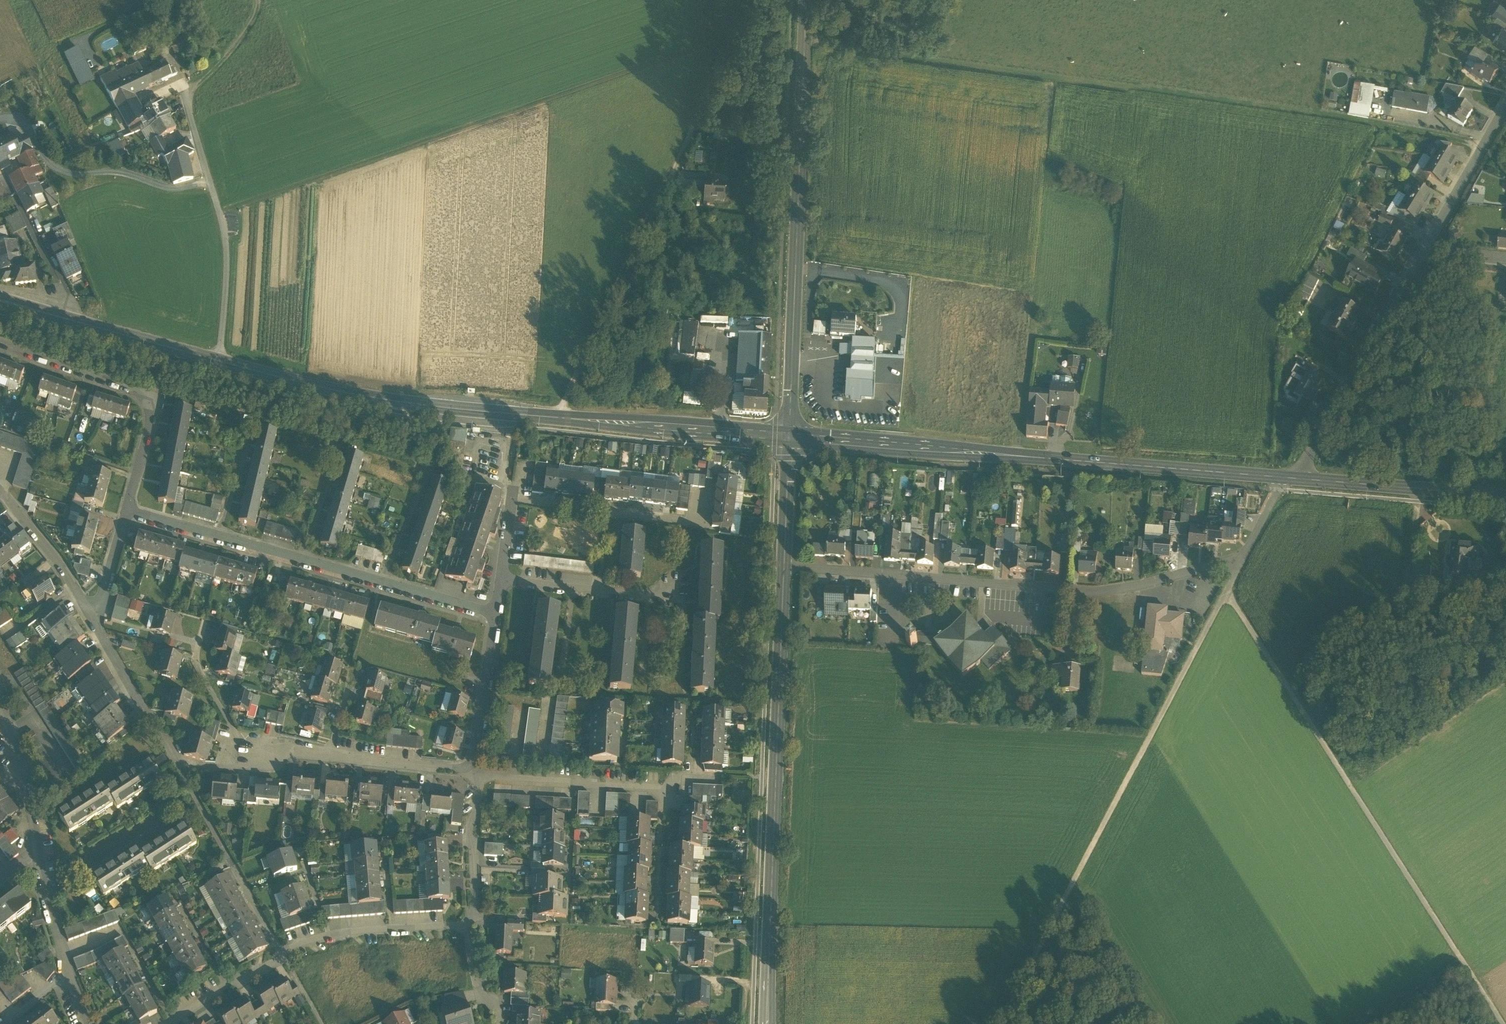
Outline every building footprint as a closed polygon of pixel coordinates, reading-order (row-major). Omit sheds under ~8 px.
[(1499,3),(1491,14),(1497,16),(1497,15),(1505,21),(1505,7),(1499,3)] [(1497,16),(1493,21),(1501,27),(1502,27),(1503,28),(1505,24),(1505,21),(1497,15),(1497,16)] [(1505,50),(1505,30),(1503,28),(1502,27),(1501,27),(1492,40),(1505,50)] [(1466,55),(1475,61),(1480,55),(1483,57),(1487,51),(1479,46),(1474,44),(1466,55)] [(65,55),(71,68),(84,61),(78,49),(65,55)] [(150,57),(152,62),(163,57),(160,51),(150,57)] [(1478,64),(1481,59),(1483,57),(1480,55),(1475,61),(1478,64)] [(161,81),(172,76),(168,69),(163,57),(152,62),(155,69),(161,81)] [(1483,80),(1489,84),(1498,71),(1481,59),(1478,64),(1471,74),(1481,82),(1483,80)] [(94,81),(84,61),(71,68),(81,87),(94,81)] [(139,64),(130,68),(134,78),(143,74),(139,64)] [(123,84),(134,78),(130,68),(116,75),(123,84)] [(150,86),(161,81),(155,69),(143,74),(134,78),(123,84),(131,95),(150,86)] [(100,80),(107,91),(123,84),(116,75),(115,73),(100,80)] [(131,95),(123,84),(107,91),(118,110),(125,123),(127,127),(140,119),(144,118),(141,112),(131,95)] [(1350,115),(1367,118),(1373,87),(1355,84),(1350,115)] [(1442,93),(1456,102),(1464,89),(1446,85),(1442,93)] [(1427,114),(1428,108),(1417,106),(1418,98),(1394,94),(1392,108),(1427,114)] [(1430,100),(1418,98),(1417,106),(1428,108),(1430,100)] [(144,118),(150,127),(168,116),(170,116),(161,101),(141,112),(144,118)] [(1463,127),(1473,111),(1457,102),(1448,118),(1463,127)] [(125,123),(118,110),(113,113),(120,126),(125,123)] [(176,129),(168,116),(150,127),(156,139),(157,140),(161,137),(176,129)] [(145,128),(140,119),(127,127),(131,133),(145,128)] [(156,139),(150,127),(141,132),(148,144),(150,143),(156,139)] [(21,157),(14,143),(11,137),(0,142),(0,168),(1,171),(10,167),(8,163),(17,159),(21,157)] [(150,143),(158,156),(169,150),(161,137),(157,140),(156,139),(150,143)] [(25,138),(14,143),(21,157),(23,156),(31,152),(25,138)] [(186,139),(169,150),(158,156),(159,157),(162,155),(169,166),(174,185),(194,178),(188,156),(193,152),(193,151),(186,139)] [(118,141),(109,145),(116,159),(124,155),(118,141)] [(1440,149),(1447,153),(1452,145),(1437,142),(1434,146),(1439,149),(1440,149)] [(1439,149),(1432,161),(1450,171),(1457,159),(1447,153),(1440,149),(1439,149)] [(17,195),(18,194),(38,184),(35,177),(43,173),(32,151),(31,152),(23,156),(29,169),(24,172),(9,178),(17,195)] [(17,159),(24,172),(29,169),(23,156),(21,157),(17,159)] [(1442,183),(1450,171),(1432,161),(1425,172),(1425,173),(1431,177),(1442,183)] [(1420,169),(1415,177),(1426,184),(1431,177),(1425,173),(1425,172),(1420,169)] [(1422,191),(1426,184),(1415,177),(1411,185),(1414,187),(1415,186),(1422,191)] [(38,185),(38,184),(18,194),(26,212),(37,207),(37,206),(34,199),(43,195),(40,189),(38,185)] [(704,201),(724,202),(725,187),(718,186),(718,185),(712,185),(712,186),(705,186),(704,201)] [(1414,187),(1407,199),(1424,209),(1432,196),(1422,191),(1415,186),(1414,187)] [(44,193),(52,209),(59,206),(51,189),(44,193)] [(34,199),(37,206),(46,202),(43,195),(34,199)] [(1484,204),(1485,196),(1471,195),(1470,203),(1484,204)] [(675,209),(683,209),(684,197),(676,196),(675,209)] [(1417,221),(1424,209),(1407,199),(1400,210),(1400,211),(1407,215),(1417,221)] [(1389,216),(1404,222),(1407,215),(1400,211),(1400,210),(1395,207),(1389,216)] [(6,220),(13,235),(26,228),(19,214),(6,220)] [(1378,222),(1389,229),(1394,221),(1382,217),(1378,222)] [(46,234),(53,231),(50,224),(43,227),(46,234)] [(53,231),(61,246),(67,243),(67,244),(74,241),(67,224),(53,231)] [(10,243),(6,227),(0,229),(0,246),(10,243)] [(1380,255),(1394,262),(1406,241),(1392,233),(1380,255)] [(15,280),(14,268),(22,268),(13,242),(10,243),(0,246),(0,264),(2,271),(0,271),(0,274),(2,282),(15,280)] [(52,251),(66,280),(81,273),(71,254),(72,253),(67,244),(67,243),(61,246),(52,251)] [(1356,261),(1363,265),(1367,258),(1351,250),(1347,257),(1356,262),(1356,261)] [(1355,285),(1365,266),(1363,265),(1356,261),(1356,262),(1346,280),(1355,285)] [(26,267),(22,268),(14,268),(15,280),(16,286),(36,284),(34,267),(31,267),(31,264),(25,264),(26,267)] [(1378,273),(1365,266),(1355,285),(1375,296),(1384,280),(1376,276),(1378,273)] [(1299,298),(1309,303),(1319,282),(1309,277),(1299,298)] [(1328,332),(1347,343),(1354,331),(1355,332),(1364,315),(1344,304),(1328,332)] [(832,339),(842,340),(843,337),(855,338),(857,319),(834,317),(832,339)] [(681,355),(693,356),(698,324),(685,322),(681,355)] [(744,384),(759,385),(759,381),(768,381),(770,335),(739,334),(736,383),(744,384)] [(848,372),(847,382),(846,398),(852,398),(852,402),(861,402),(861,399),(874,399),(875,384),(873,384),(875,342),(854,340),(853,347),(853,357),(851,372),(848,372)] [(853,357),(853,347),(840,346),(839,356),(853,357)] [(1068,368),(1079,368),(1079,356),(1068,356),(1068,368)] [(8,381),(13,367),(3,363),(0,370),(0,378),(8,381)] [(707,385),(707,371),(703,371),(703,363),(690,363),(690,385),(707,385)] [(1293,375),(1304,380),(1308,372),(1297,365),(1292,374),(1293,375)] [(24,371),(13,367),(8,381),(19,385),(24,371)] [(1302,398),(1312,404),(1320,391),(1317,390),(1322,380),(1308,372),(1304,380),(1295,394),(1301,398),(1302,398)] [(1293,375),(1285,390),(1287,399),(1298,406),(1302,398),(1301,398),(1295,394),(1304,380),(1293,375)] [(38,392),(50,396),(55,381),(43,378),(38,392)] [(50,396),(61,400),(65,385),(55,381),(50,396)] [(742,413),(766,415),(768,381),(759,381),(759,385),(744,384),(743,395),(742,414),(742,413)] [(77,389),(65,385),(61,400),(72,403),(77,389)] [(1051,406),(1071,407),(1075,388),(1052,386),(1052,392),(1051,406)] [(1044,405),(1051,406),(1052,392),(1031,391),(1030,404),(1037,405),(1044,405)] [(683,404),(700,405),(700,393),(683,392),(683,404)] [(733,413),(742,414),(743,395),(734,394),(732,396),(731,411),(733,413)] [(91,410),(103,413),(107,399),(96,395),(91,410)] [(103,413),(114,417),(118,402),(107,399),(103,413)] [(130,406),(118,402),(114,417),(125,420),(130,406)] [(1030,404),(1028,422),(1027,437),(1047,439),(1049,424),(1042,423),(1035,423),(1037,405),(1030,404)] [(1035,423),(1042,423),(1044,405),(1037,405),(1035,423)] [(176,407),(172,423),(189,426),(192,410),(176,407)] [(1057,426),(1067,427),(1070,414),(1059,413),(1057,426)] [(172,423),(170,439),(186,442),(189,426),(172,423)] [(260,429),(257,445),(273,449),(277,433),(260,429)] [(451,430),(449,443),(465,445),(467,432),(451,430)] [(26,490),(41,446),(0,433),(0,448),(23,455),(13,486),(26,490)] [(170,439),(166,456),(183,459),(186,442),(170,439)] [(465,445),(449,443),(446,468),(462,470),(465,445)] [(269,464),(273,449),(257,445),(253,461),(269,464)] [(348,454),(343,469),(359,474),(364,458),(348,454)] [(166,456),(164,470),(180,473),(183,459),(166,456)] [(84,465),(94,468),(96,462),(86,459),(84,465)] [(266,480),(269,464),(253,461),(249,476),(266,480)] [(708,461),(706,477),(706,479),(712,480),(714,462),(708,461)] [(343,469),(338,484),(354,489),(359,474),(343,469)] [(164,470),(161,486),(177,489),(180,473),(164,470)] [(93,471),(89,487),(107,492),(111,476),(107,475),(107,474),(100,471),(99,472),(93,471)] [(543,492),(556,493),(558,474),(546,472),(545,477),(545,483),(544,489),(543,492)] [(570,475),(558,474),(556,493),(567,495),(570,475)] [(582,477),(570,475),(567,495),(579,497),(582,477)] [(262,495),(266,480),(249,476),(246,491),(262,495)] [(594,479),(582,477),(579,497),(592,498),(593,491),(594,479)] [(667,478),(666,486),(678,488),(679,486),(680,480),(667,478)] [(718,479),(717,491),(736,494),(737,482),(718,479)] [(433,480),(428,495),(423,510),(417,525),(412,540),(407,555),(402,570),(417,576),(423,561),(428,546),(433,530),(438,515),(443,501),(449,485),(433,480)] [(604,500),(616,501),(618,482),(606,480),(606,481),(605,492),(604,500)] [(630,481),(630,484),(628,500),(640,502),(642,483),(630,481)] [(630,484),(618,482),(616,501),(627,503),(628,500),(630,484)] [(654,484),(642,483),(640,502),(652,504),(654,484)] [(338,484),(334,499),(350,504),(354,489),(338,484)] [(666,486),(654,484),(652,504),(664,505),(666,486)] [(174,505),(177,489),(161,486),(158,502),(174,505)] [(457,541),(465,544),(481,498),(497,503),(500,494),(476,486),(457,541)] [(678,488),(666,486),(664,505),(676,507),(676,504),(677,498),(678,492),(678,488)] [(102,508),(107,492),(89,487),(84,502),(102,508)] [(258,511),(262,495),(246,491),(242,507),(258,511)] [(717,491),(715,503),(734,506),(736,494),(717,491)] [(28,511),(33,513),(37,504),(31,502),(33,496),(27,494),(23,505),(29,507),(28,511)] [(378,510),(381,498),(364,494),(363,499),(369,500),(367,507),(378,510)] [(500,504),(497,503),(481,498),(465,544),(484,551),(489,537),(494,538),(497,530),(492,528),(500,504)] [(334,499),(329,515),(345,519),(350,504),(334,499)] [(1018,526),(1021,502),(1014,501),(1011,525),(1018,526)] [(73,502),(72,507),(83,510),(84,505),(73,502)] [(183,514),(215,524),(218,512),(186,503),(183,514)] [(715,503),(713,515),(733,517),(734,506),(715,503)] [(81,516),(83,510),(72,507),(70,513),(81,516)] [(254,527),(258,511),(242,507),(238,523),(254,527)] [(1170,524),(1171,512),(1164,511),(1163,523),(1170,524)] [(8,531),(15,527),(7,512),(0,516),(8,531)] [(329,515),(325,530),(341,535),(345,519),(329,515)] [(731,530),(733,517),(713,515),(712,527),(719,528),(731,529),(731,530)] [(854,515),(854,516),(853,532),(853,533),(860,534),(862,515),(854,515)] [(847,516),(846,532),(853,532),(854,516),(847,516)] [(881,532),(888,533),(890,516),(882,516),(881,532)] [(80,518),(76,534),(94,539),(98,523),(94,522),(94,521),(87,518),(86,520),(80,518)] [(1225,521),(1224,526),(1222,541),(1234,542),(1235,537),(1240,538),(1241,528),(1244,528),(1244,521),(1233,520),(1233,522),(1225,521)] [(4,536),(9,532),(0,521),(0,531),(4,536)] [(264,535),(296,544),(300,533),(267,523),(264,535)] [(941,541),(948,542),(950,524),(943,523),(942,527),(941,540),(941,541)] [(1172,535),(1180,536),(1181,523),(1173,523),(1172,535)] [(920,534),(921,524),(912,524),(912,534),(920,534)] [(1222,542),(1222,541),(1224,526),(1208,525),(1207,530),(1206,544),(1216,545),(1216,541),(1222,542)] [(17,554),(19,556),(31,547),(16,527),(9,532),(4,536),(6,538),(17,554)] [(1206,545),(1206,544),(1207,530),(1192,528),(1189,548),(1199,549),(1200,545),(1206,545)] [(336,550),(341,535),(325,530),(320,546),(336,550)] [(853,533),(853,532),(846,532),(840,531),(840,535),(839,542),(846,543),(852,543),(853,533)] [(619,577),(640,579),(644,535),(623,533),(619,577)] [(1144,551),(1154,552),(1155,543),(1156,533),(1145,533),(1144,551)] [(90,555),(94,539),(76,534),(71,549),(75,551),(74,555),(82,557),(83,553),(90,555)] [(134,552),(150,556),(155,539),(139,534),(134,552)] [(828,556),(845,557),(846,543),(839,542),(840,535),(830,534),(828,556)] [(868,534),(868,537),(867,544),(875,545),(875,535),(868,534)] [(994,550),(1003,551),(1005,536),(996,535),(994,550)] [(873,560),(875,545),(867,544),(868,537),(858,536),(856,559),(873,560)] [(886,544),(900,545),(901,537),(891,536),(888,538),(886,538),(886,544)] [(1015,537),(1005,536),(1003,551),(1014,552),(1015,537)] [(1154,557),(1170,558),(1172,537),(1163,536),(1162,543),(1155,543),(1154,552),(1154,557)] [(911,537),(901,537),(900,545),(901,546),(900,552),(910,553),(911,537)] [(0,543),(0,549),(9,560),(17,554),(6,538),(0,543)] [(185,547),(155,539),(150,556),(180,565),(184,552),(185,547)] [(445,556),(451,558),(457,541),(451,540),(445,556)] [(472,585),(475,578),(456,571),(465,544),(457,541),(451,558),(445,576),(467,584),(472,585)] [(484,551),(465,544),(456,571),(475,578),(475,577),(476,574),(480,564),(484,551)] [(909,560),(910,553),(900,552),(901,546),(900,545),(886,544),(884,561),(900,562),(900,560),(909,560)] [(813,556),(825,557),(826,546),(814,545),(813,556)] [(1456,551),(1452,551),(1451,567),(1458,568),(1457,577),(1467,577),(1467,570),(1482,571),(1482,561),(1477,561),(1478,546),(1468,545),(1468,546),(1456,545),(1456,551)] [(355,557),(381,565),(384,554),(358,546),(355,557)] [(920,547),(919,551),(919,554),(915,553),(910,553),(909,560),(918,561),(918,563),(933,565),(934,548),(920,547)] [(691,694),(711,695),(714,622),(719,622),(722,549),(701,548),(698,621),(694,621),(691,694)] [(9,560),(0,549),(0,566),(0,567),(9,560)] [(969,565),(970,558),(960,557),(961,551),(961,550),(946,549),(945,566),(960,567),(960,565),(969,565)] [(1132,571),(1134,550),(1129,549),(1125,549),(1124,556),(1117,555),(1116,570),(1132,571)] [(218,562),(184,552),(180,565),(179,570),(214,580),(218,562)] [(979,559),(970,558),(969,565),(978,566),(978,568),(993,570),(994,553),(980,552),(979,559)] [(1079,574),(1095,575),(1097,554),(1088,553),(1087,559),(1080,559),(1079,574)] [(9,560),(10,562),(19,556),(17,554),(9,560)] [(1026,570),(1035,571),(1036,563),(1026,563),(1027,556),(1012,555),(1011,571),(1026,572),(1026,570)] [(22,561),(19,556),(10,562),(14,567),(22,561)] [(523,566),(593,575),(594,564),(524,556),(523,566)] [(1045,564),(1036,563),(1035,571),(1044,571),(1044,574),(1059,575),(1060,559),(1046,557),(1045,564)] [(10,562),(9,560),(0,567),(2,569),(10,562)] [(81,560),(79,566),(90,569),(91,563),(81,560)] [(257,573),(218,562),(214,580),(252,590),(257,573)] [(87,578),(90,569),(79,566),(75,564),(73,568),(77,575),(87,578)] [(485,565),(480,564),(476,574),(481,575),(485,565)] [(1431,567),(1421,566),(1419,576),(1430,578),(1431,567)] [(481,579),(475,577),(475,578),(472,585),(467,584),(466,588),(477,592),(481,579)] [(28,590),(37,604),(44,599),(46,603),(50,600),(48,597),(54,592),(45,579),(28,590)] [(285,600),(305,605),(310,587),(290,582),(287,592),(285,600)] [(329,593),(310,587),(305,605),(324,611),(329,593)] [(275,603),(283,605),(285,600),(287,592),(279,590),(275,603)] [(836,616),(849,617),(849,611),(849,600),(843,600),(844,590),(828,590),(827,590),(826,601),(826,610),(837,610),(836,616)] [(871,612),(871,608),(872,592),(861,591),(861,590),(856,591),(855,601),(849,600),(849,611),(871,612)] [(349,598),(329,593),(324,611),(344,616),(349,598)] [(118,596),(116,602),(130,606),(131,600),(118,596)] [(368,604),(349,598),(344,616),(363,622),(368,604)] [(116,602),(114,608),(128,612),(130,606),(116,602)] [(48,612),(52,617),(62,610),(58,605),(48,612)] [(528,685),(549,687),(559,609),(538,606),(528,685)] [(431,650),(469,661),(475,640),(459,636),(459,634),(453,632),(452,634),(438,630),(440,624),(424,620),(425,618),(419,616),(418,618),(380,607),(375,628),(433,644),(431,650)] [(1149,607),(1145,642),(1164,644),(1164,639),(1173,640),(1181,641),(1184,616),(1167,614),(1168,609),(1149,607)] [(114,608),(113,614),(126,617),(128,612),(114,608)] [(43,623),(51,633),(70,619),(63,609),(62,610),(52,617),(43,623)] [(7,610),(2,614),(8,623),(13,620),(7,610)] [(609,689),(630,691),(637,612),(617,610),(609,689)] [(48,612),(39,619),(42,624),(43,623),(52,617),(48,612)] [(125,623),(126,617),(113,614),(111,619),(125,623)] [(154,631),(169,635),(173,619),(159,615),(154,631)] [(936,646),(963,678),(982,661),(990,670),(1012,652),(993,630),(988,634),(984,637),(981,634),(968,618),(944,639),(940,643),(936,646)] [(77,629),(70,619),(51,633),(58,643),(77,629)] [(40,625),(41,626),(47,635),(48,636),(51,633),(43,623),(42,624),(40,625)] [(220,632),(236,636),(238,630),(221,625),(220,632)] [(42,639),(47,635),(41,626),(36,630),(42,639)] [(58,643),(65,652),(76,644),(84,638),(77,629),(58,643)] [(214,651),(224,654),(230,656),(236,636),(220,632),(214,651)] [(21,633),(16,636),(22,645),(27,642),(21,633)] [(58,643),(51,633),(48,636),(55,645),(58,643)] [(17,649),(22,645),(16,636),(11,639),(17,649)] [(907,643),(912,650),(918,644),(913,638),(907,643)] [(12,652),(17,649),(11,639),(6,643),(12,652)] [(1162,676),(1173,640),(1164,639),(1164,644),(1145,642),(1142,674),(1162,676)] [(121,648),(134,652),(136,645),(123,641),(121,648)] [(65,652),(58,643),(55,645),(62,655),(65,652)] [(83,654),(76,644),(65,652),(62,655),(57,658),(64,668),(83,654)] [(158,675),(175,679),(181,658),(164,653),(158,675)] [(91,664),(83,654),(64,668),(72,678),(75,676),(90,665),(91,664)] [(240,659),(230,656),(224,654),(218,674),(235,679),(240,659)] [(54,661),(61,671),(64,668),(57,658),(54,661)] [(326,661),(320,680),(333,684),(336,685),(342,666),(326,661)] [(75,676),(78,680),(93,670),(90,665),(75,676)] [(1063,691),(1078,693),(1078,691),(1080,691),(1081,685),(1079,685),(1080,668),(1060,667),(1060,676),(1064,677),(1063,691)] [(72,678),(64,668),(61,671),(68,681),(72,678)] [(14,675),(36,709),(45,703),(23,669),(14,675)] [(97,675),(93,670),(78,680),(82,685),(97,675)] [(366,691),(382,695),(386,678),(370,673),(366,691)] [(79,688),(86,698),(105,684),(98,674),(97,675),(82,685),(79,688)] [(327,704),(333,684),(320,680),(317,679),(317,680),(311,699),(327,704)] [(112,693),(105,684),(86,698),(93,707),(112,693)] [(75,690),(83,700),(86,698),(79,688),(75,690)] [(452,696),(458,698),(460,692),(447,689),(445,695),(452,697),(452,696)] [(366,691),(363,700),(380,705),(383,695),(382,695),(366,691)] [(232,710),(248,714),(250,706),(252,696),(237,692),(232,710)] [(119,703),(112,693),(93,707),(100,717),(114,706),(119,703)] [(176,717),(186,720),(189,707),(190,707),(193,698),(173,693),(169,705),(167,705),(164,714),(176,717)] [(252,696),(250,706),(257,708),(260,698),(252,696)] [(448,714),(463,718),(468,701),(458,698),(452,696),(452,697),(448,714)] [(83,700),(90,710),(93,707),(86,698),(83,700)] [(36,709),(80,776),(89,771),(87,767),(76,750),(69,740),(63,730),(56,720),(46,704),(45,703),(36,709)] [(122,716),(114,706),(100,717),(97,720),(95,721),(102,730),(122,716)] [(255,716),(257,708),(250,706),(248,714),(255,716)] [(354,722),(369,727),(374,710),(359,706),(354,722)] [(497,753),(508,755),(514,707),(503,706),(497,753)] [(597,706),(596,718),(618,719),(621,719),(621,707),(597,706)] [(100,717),(93,707),(90,710),(97,720),(100,717)] [(324,717),(325,717),(327,711),(316,708),(314,714),(325,717),(324,717)] [(663,709),(663,723),(683,723),(683,710),(663,709)] [(522,757),(534,758),(540,711),(529,710),(522,757)] [(703,711),(703,725),(723,725),(723,711),(703,711)] [(265,723),(271,724),(273,713),(268,712),(265,723)] [(304,730),(320,734),(324,717),(325,717),(314,714),(309,712),(304,730)] [(271,724),(277,726),(279,714),(273,713),(271,724)] [(162,721),(174,724),(176,717),(164,714),(162,721)] [(285,715),(279,714),(277,726),(283,727),(285,715)] [(129,726),(122,716),(102,730),(110,741),(113,738),(128,727),(129,726)] [(593,718),(593,732),(618,733),(618,720),(618,719),(596,718),(593,718)] [(106,743),(110,741),(102,730),(95,721),(92,723),(99,733),(106,743)] [(207,721),(204,732),(202,738),(212,741),(216,742),(217,736),(220,725),(207,721)] [(448,731),(454,732),(455,726),(442,723),(440,729),(447,731),(448,731)] [(663,723),(662,736),(682,737),(683,723),(663,723)] [(703,725),(702,752),(722,753),(723,725),(703,725)] [(113,738),(117,742),(131,732),(128,727),(113,738)] [(443,748),(459,752),(463,735),(454,732),(448,731),(447,731),(443,748)] [(23,738),(27,742),(36,737),(33,732),(23,738)] [(593,732),(592,746),(617,747),(618,733),(593,732)] [(184,756),(205,762),(208,750),(209,750),(212,741),(202,738),(192,736),(189,748),(186,748),(184,756)] [(662,736),(662,750),(682,751),(682,737),(662,736)] [(27,742),(58,791),(67,785),(36,737),(27,742)] [(616,761),(617,747),(592,746),(592,760),(616,761)] [(681,765),(682,751),(662,750),(661,764),(681,765)] [(721,767),(722,753),(702,752),(701,766),(705,766),(721,767)] [(153,763),(158,771),(166,765),(161,757),(153,763)] [(59,816),(69,833),(113,804),(117,810),(161,781),(151,764),(106,793),(103,788),(59,816)] [(293,793),(313,795),(313,791),(315,776),(294,774),(293,783),(293,784),(294,784),(293,793)] [(325,795),(347,797),(347,796),(344,796),(345,788),(348,789),(348,786),(347,786),(348,780),(349,780),(349,779),(326,777),(326,785),(325,795)] [(222,805),(234,807),(234,805),(234,798),(236,799),(236,791),(237,780),(221,779),(213,778),(211,799),(223,800),(222,805)] [(359,801),(368,801),(369,799),(381,801),(383,783),(361,780),(360,790),(359,800),(359,801)] [(275,801),(277,801),(278,784),(257,782),(257,783),(260,783),(259,789),(256,789),(255,799),(256,799),(269,801),(269,798),(276,798),(275,801)] [(284,804),(290,805),(291,800),(292,793),(293,793),(294,784),(293,784),(293,783),(286,783),(284,804)] [(416,806),(417,796),(418,786),(395,784),(394,795),(393,803),(394,803),(407,804),(406,805),(416,806)] [(249,788),(248,792),(247,804),(256,805),(256,799),(255,799),(256,789),(249,788)] [(247,806),(247,804),(248,792),(236,791),(236,799),(234,798),(234,805),(247,806)] [(292,793),(291,800),(312,802),(312,801),(313,795),(293,793),(292,793)] [(438,810),(450,812),(451,803),(450,802),(451,795),(431,793),(431,797),(430,807),(431,807),(439,808),(438,810)] [(325,801),(327,801),(346,803),(347,797),(325,795),(325,801)] [(463,796),(451,795),(450,802),(451,803),(450,812),(452,812),(451,825),(460,826),(463,796)] [(431,797),(423,796),(417,796),(416,806),(415,811),(422,811),(422,812),(430,813),(431,807),(430,807),(431,797)] [(529,797),(511,796),(511,808),(529,809),(529,797)] [(7,801),(0,806),(0,825),(16,813),(17,814),(7,801)] [(327,801),(325,801),(325,803),(319,802),(318,809),(326,810),(327,801)] [(646,808),(645,814),(645,818),(645,820),(649,821),(657,821),(657,815),(657,809),(658,803),(646,802),(646,808)] [(683,809),(683,822),(701,824),(703,824),(704,811),(694,810),(683,809)] [(540,833),(543,833),(562,834),(563,817),(541,816),(540,825),(540,833)] [(283,817),(282,824),(293,825),(294,817),(287,817),(287,818),(283,817)] [(618,832),(619,832),(627,832),(628,819),(619,819),(618,832)] [(628,819),(627,832),(648,833),(649,821),(645,820),(628,819)] [(680,822),(680,835),(700,836),(701,824),(683,822),(680,822)] [(232,825),(223,825),(223,835),(231,835),(232,825)] [(93,880),(104,897),(148,868),(151,873),(196,845),(185,828),(140,856),(137,851),(93,880)] [(4,837),(7,840),(15,834),(12,830),(4,836),(4,837)] [(627,845),(627,832),(619,832),(619,844),(623,845),(627,845)] [(647,846),(648,833),(627,832),(627,845),(629,845),(647,846)] [(543,833),(540,833),(533,833),(532,847),(543,847),(543,833)] [(564,834),(562,834),(543,833),(543,847),(563,848),(564,834)] [(19,839),(15,834),(7,840),(11,845),(19,839)] [(680,835),(679,847),(692,849),(700,849),(700,836),(680,835)] [(6,857),(15,850),(11,845),(7,840),(4,837),(0,840),(0,848),(6,857)] [(312,842),(303,843),(303,851),(312,850),(312,842)] [(425,844),(426,858),(446,857),(446,843),(425,844)] [(256,846),(250,844),(248,850),(254,853),(256,846)] [(485,844),(484,856),(502,857),(503,845),(485,844)] [(353,863),(355,863),(376,861),(375,845),(369,845),(361,846),(351,847),(353,863)] [(650,846),(647,846),(629,845),(629,854),(628,858),(649,859),(650,846)] [(345,864),(353,863),(351,847),(343,847),(345,864)] [(542,864),(545,864),(562,865),(563,848),(543,847),(542,854),(542,864)] [(671,847),(671,860),(691,861),(692,849),(679,847),(671,847)] [(302,849),(296,851),(299,859),(305,857),(302,849)] [(6,857),(10,861),(18,855),(17,853),(15,850),(6,857)] [(290,852),(267,859),(271,869),(274,878),(296,870),(290,852)] [(542,854),(533,853),(532,863),(542,864),(542,854)] [(426,858),(427,872),(447,871),(446,857),(426,858)] [(616,857),(616,870),(625,870),(628,870),(628,858),(616,857)] [(648,872),(649,859),(628,858),(628,870),(646,871),(648,872)] [(271,869),(267,859),(261,861),(264,871),(271,869)] [(671,860),(670,872),(688,874),(690,874),(691,861),(671,860)] [(355,863),(356,877),(377,875),(376,861),(355,863)] [(353,863),(345,864),(346,878),(356,877),(355,863),(353,863)] [(212,875),(221,872),(224,870),(221,864),(209,869),(212,875)] [(318,866),(310,867),(311,875),(319,874),(318,866)] [(530,878),(537,878),(537,877),(544,877),(544,870),(530,870),(530,878)] [(625,883),(625,870),(616,870),(615,882),(625,883)] [(645,884),(646,871),(628,870),(625,870),(625,883),(645,884)] [(425,886),(427,886),(448,885),(447,871),(427,872),(427,880),(425,880),(425,886)] [(204,878),(208,886),(224,877),(221,872),(212,875),(204,878)] [(668,872),(667,885),(688,886),(688,874),(670,872),(668,872)] [(356,877),(357,891),(378,889),(377,875),(356,877)] [(206,887),(212,898),(232,886),(227,876),(224,877),(208,886),(206,887)] [(292,878),(294,887),(304,885),(302,876),(292,878)] [(356,877),(346,878),(347,892),(357,891),(356,877)] [(539,897),(542,897),(561,898),(562,878),(544,877),(537,877),(537,878),(536,887),(533,887),(533,889),(533,896),(539,897)] [(525,888),(533,889),(533,887),(536,887),(537,878),(530,878),(525,878),(525,888)] [(624,896),(625,883),(615,882),(615,895),(616,895),(624,896)] [(645,897),(645,884),(625,883),(624,896),(626,896),(645,897)] [(448,900),(448,885),(427,886),(428,901),(430,900),(436,900),(442,900),(448,900)] [(667,898),(669,898),(687,899),(688,886),(667,885),(667,898)] [(182,886),(176,889),(180,897),(186,894),(182,886)] [(238,897),(232,886),(212,898),(218,908),(238,897)] [(205,902),(212,898),(206,887),(199,891),(205,902)] [(282,894),(286,906),(306,899),(302,887),(282,894)] [(379,903),(378,889),(357,891),(359,905),(362,905),(368,904),(374,904),(379,903)] [(357,891),(347,892),(348,906),(351,906),(357,905),(359,905),(357,891)] [(31,908),(18,892),(0,906),(0,932),(31,908)] [(733,892),(733,901),(744,902),(745,893),(733,892)] [(286,906),(282,894),(274,897),(278,909),(286,906)] [(626,896),(624,896),(616,895),(616,908),(626,908),(626,896)] [(647,897),(645,897),(626,896),(626,908),(647,909),(647,897)] [(244,907),(238,897),(218,908),(223,918),(244,907)] [(567,898),(561,898),(542,897),(541,906),(538,906),(538,915),(538,916),(546,917),(566,917),(566,912),(567,898)] [(147,908),(154,921),(173,910),(166,898),(147,908)] [(211,912),(218,908),(212,898),(205,902),(211,912)] [(669,898),(668,911),(688,912),(689,899),(687,899),(669,898)] [(310,911),(306,899),(286,906),(290,918),(291,918),(297,916),(302,914),(308,912),(310,911)] [(393,915),(407,914),(406,902),(392,902),(393,915)] [(379,903),(374,904),(375,916),(385,915),(384,903),(379,903)] [(290,918),(286,906),(278,909),(277,909),(281,921),(285,920),(290,918)] [(250,917),(244,907),(223,918),(229,929),(250,917)] [(326,920),(340,919),(339,907),(322,908),(326,920)] [(218,908),(211,912),(216,922),(217,922),(223,918),(218,908)] [(625,921),(626,908),(616,908),(615,923),(625,923),(625,921)] [(646,922),(647,909),(626,908),(625,921),(646,922)] [(154,921),(161,933),(179,922),(173,910),(154,921)] [(310,911),(308,912),(312,923),(318,921),(314,910),(310,911)] [(115,911),(109,913),(113,925),(120,922),(117,917),(115,911)] [(688,925),(688,912),(668,911),(667,924),(688,925)] [(306,925),(312,923),(308,912),(302,914),(306,925)] [(103,915),(107,927),(113,925),(109,913),(103,915)] [(301,927),(306,925),(302,914),(297,916),(301,927)] [(103,915),(98,917),(102,929),(107,927),(103,915)] [(532,922),(546,923),(546,917),(538,916),(538,915),(532,915),(532,922)] [(295,929),(301,927),(297,916),(291,918),(295,929)] [(98,917),(92,920),(96,931),(102,929),(98,917)] [(255,927),(250,917),(229,929),(235,939),(255,927)] [(223,918),(217,922),(223,932),(229,929),(223,918)] [(289,931),(295,929),(291,918),(290,918),(285,920),(289,931)] [(92,920),(86,922),(91,933),(96,931),(92,920)] [(284,933),(289,931),(285,920),(281,921),(280,921),(284,933)] [(511,932),(523,933),(523,922),(507,921),(507,930),(511,930),(511,932)] [(86,922),(81,924),(85,935),(91,933),(86,922)] [(161,933),(167,944),(186,934),(179,922),(161,933)] [(81,924),(75,926),(79,937),(85,935),(81,924)] [(75,926),(70,928),(74,939),(79,937),(75,926)] [(261,938),(255,927),(235,939),(241,949),(261,938)] [(68,941),(74,939),(70,928),(64,930),(68,941)] [(495,953),(510,954),(511,932),(511,930),(507,930),(497,929),(495,953)] [(670,943),(684,944),(684,930),(670,930),(670,943)] [(167,944),(174,956),(192,946),(186,934),(167,944)] [(122,937),(117,939),(123,950),(127,948),(128,947),(122,937)] [(267,948),(261,938),(241,949),(247,960),(267,948)] [(122,950),(123,950),(117,939),(112,942),(117,953),(122,950)] [(233,953),(241,949),(235,939),(227,943),(233,953)] [(112,956),(117,953),(112,942),(106,945),(112,956)] [(695,965),(711,966),(712,945),(689,944),(688,950),(696,951),(695,965)] [(107,959),(112,956),(106,945),(101,948),(107,959)] [(174,956),(180,968),(199,958),(192,946),(174,956)] [(104,960),(107,959),(101,948),(96,951),(101,962),(104,960)] [(49,949),(37,956),(41,962),(53,955),(49,949)] [(241,949),(233,953),(239,964),(247,960),(241,949)] [(104,960),(111,973),(129,963),(122,950),(117,953),(112,956),(107,959),(104,960)] [(95,964),(101,962),(96,951),(90,953),(95,964)] [(89,967),(95,964),(90,953),(85,955),(89,967)] [(83,969),(89,967),(85,955),(79,957),(83,969)] [(77,971),(83,969),(79,957),(73,960),(74,963),(77,971)] [(205,969),(199,958),(180,968),(187,980),(205,969)] [(129,963),(111,973),(118,985),(136,975),(129,963)] [(33,970),(42,977),(49,968),(45,964),(33,970)] [(54,972),(49,968),(42,977),(46,982),(54,972)] [(111,989),(118,985),(111,973),(104,977),(111,989)] [(511,994),(524,995),(524,994),(525,975),(505,974),(504,994),(511,994)] [(14,986),(17,991),(27,984),(21,975),(20,975),(9,981),(14,986)] [(118,985),(122,991),(125,997),(143,987),(136,975),(118,985)] [(282,978),(269,986),(279,1002),(281,1005),(293,997),(294,997),(287,987),(282,978)] [(613,1000),(614,1000),(615,980),(597,979),(596,999),(600,1000),(613,1000)] [(4,994),(14,986),(9,981),(0,985),(0,989),(4,994)] [(293,997),(294,999),(300,996),(293,983),(287,987),(294,997),(293,997)] [(31,989),(27,984),(17,991),(21,996),(31,989)] [(266,1011),(279,1002),(269,986),(267,984),(254,992),(259,1001),(266,1011)] [(690,1007),(709,1008),(710,986),(691,985),(686,985),(685,993),(691,994),(690,1007)] [(17,991),(14,986),(4,994),(8,998),(17,991)] [(125,997),(132,1009),(149,1000),(143,987),(125,997)] [(422,992),(423,1000),(441,996),(439,988),(422,992)] [(21,996),(17,991),(8,998),(11,1003),(12,1003),(21,996)] [(446,995),(450,1009),(465,1004),(461,993),(446,995)] [(510,1007),(512,1007),(527,1008),(528,1008),(529,994),(524,994),(524,995),(511,994),(510,1007)] [(231,1007),(241,1023),(245,1023),(255,1018),(255,1017),(249,1008),(244,999),(231,1007)] [(157,1013),(149,1000),(132,1009),(139,1022),(139,1023),(147,1018),(157,1013)] [(600,1011),(613,1012),(613,1000),(600,1000),(600,1003),(600,1011)] [(259,1001),(254,1004),(262,1016),(267,1013),(266,1011),(259,1001)] [(256,1020),(262,1016),(254,1004),(249,1008),(255,1017),(255,1018),(256,1020)] [(449,1023),(471,1023),(465,1004),(450,1009),(444,1011),(449,1023)] [(241,1023),(231,1007),(229,1005),(216,1013),(222,1022),(223,1023),(240,1023),(241,1023)] [(368,1014),(371,1022),(387,1014),(384,1006),(368,1014)] [(34,1016),(41,1023),(56,1023),(58,1023),(46,1007),(34,1016)] [(407,1011),(403,1014),(408,1023),(412,1021),(407,1011)] [(517,1023),(539,1023),(539,1014),(527,1014),(517,1013),(517,1014),(517,1023)] [(408,1023),(403,1014),(383,1023),(408,1023)] [(34,1016),(24,1023),(41,1023),(34,1016)]
